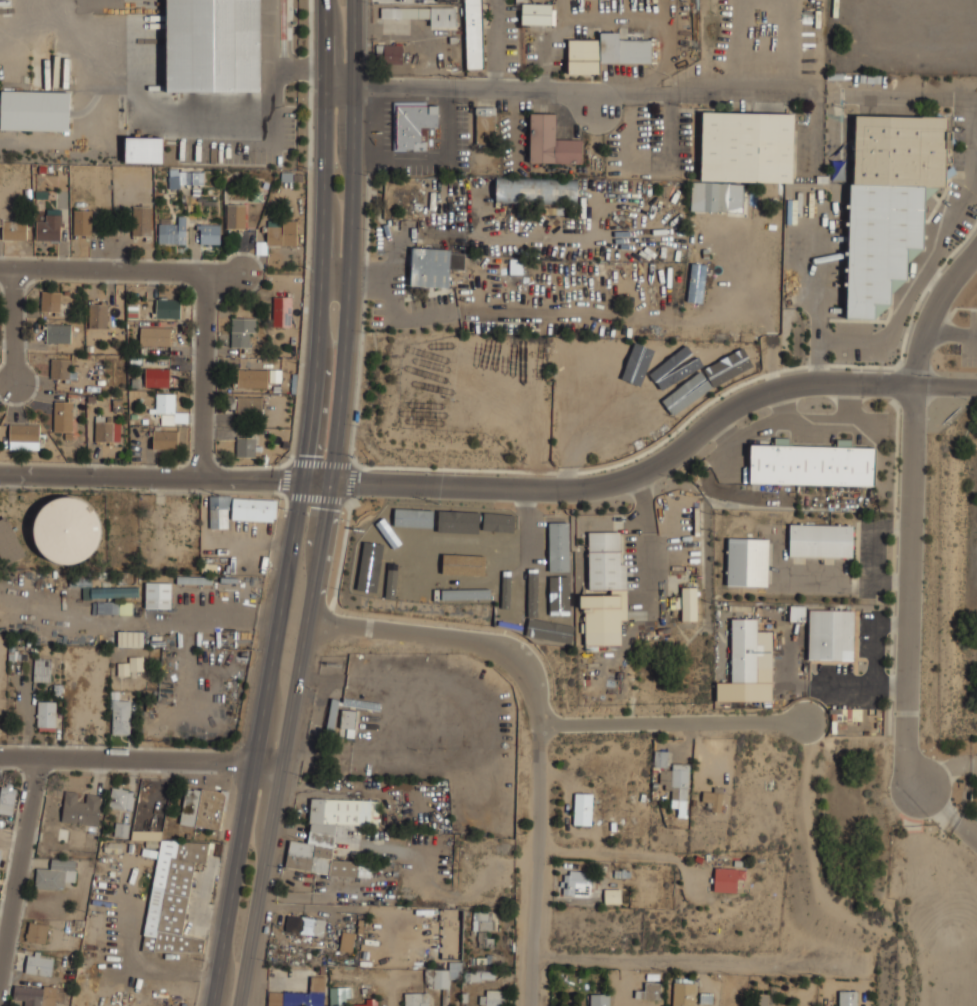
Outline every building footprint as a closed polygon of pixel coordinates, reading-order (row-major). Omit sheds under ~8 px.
[(167,91),(168,0),(261,0),(262,91),(167,91)] [(466,69),(483,69),(482,0),(465,0),(466,69)] [(552,25),(552,4),(522,4),(521,24),(552,25)] [(381,18),(431,19),(431,27),(456,27),(456,8),(381,7),(381,18)] [(600,63),(651,63),(652,40),(620,40),(620,32),(600,32),(600,63)] [(568,74),(599,73),(598,40),(568,40),(568,74)] [(402,64),(403,45),(384,45),(383,63),(402,64)] [(70,92),(1,91),(0,125),(0,130),(69,131),(70,92)] [(394,150),(426,150),(426,142),(421,141),(421,127),(438,128),(438,104),(394,103),(394,150)] [(476,144),(495,143),(494,107),(475,108),(476,144)] [(703,111),(701,180),(794,181),(795,113),(703,111)] [(529,162),(582,163),(583,140),(555,139),(556,114),(531,113),(529,162)] [(856,115),(854,183),(850,183),(847,318),(875,318),(876,303),(890,303),(891,278),(907,279),(907,247),(923,247),(925,185),(946,186),(948,116),(856,115)] [(163,163),(163,138),(126,137),(126,162),(163,163)] [(179,189),(179,169),(169,169),(169,188),(179,189)] [(496,203),(561,204),(561,201),(577,202),(578,180),(496,178),(496,203)] [(743,213),(744,184),(692,182),(691,211),(743,213)] [(227,229),(246,229),(246,205),(227,204),(227,229)] [(132,236),(151,237),(152,206),(133,206),(132,236)] [(74,235),(92,235),(92,211),(74,211),(74,235)] [(60,241),(61,214),(46,214),(46,222),(37,221),(36,240),(60,241)] [(159,224),(159,244),(186,244),(187,216),(178,216),(178,224),(159,224)] [(3,220),(3,239),(27,240),(27,221),(3,220)] [(296,246),(297,221),(268,220),(267,245),(296,246)] [(220,225),(199,225),(199,244),(220,244),(220,225)] [(411,249),(410,286),(449,287),(450,270),(465,270),(466,251),(411,249)] [(690,295),(702,296),(705,265),(693,264),(690,295)] [(60,312),(60,291),(40,291),(40,312),(60,312)] [(155,318),(180,318),(180,296),(155,296),(155,318)] [(273,327),(291,327),(292,297),(274,297),(273,327)] [(88,328),(107,328),(107,302),(88,302),(88,328)] [(256,319),(232,318),(231,347),(250,348),(250,332),(256,333),(256,319)] [(46,342),(71,342),(71,323),(46,323),(46,342)] [(170,326),(140,326),(140,345),(170,345),(170,326)] [(629,379),(630,345),(610,345),(609,378),(629,379)] [(654,368),(662,377),(669,370),(665,367),(669,364),(675,370),(685,360),(674,349),(654,368)] [(71,357),(51,357),(51,379),(71,379),(71,357)] [(748,375),(743,357),(706,368),(711,386),(748,375)] [(169,387),(169,367),(144,367),(144,387),(169,387)] [(238,387),(268,388),(268,370),(238,369),(238,387)] [(270,382),(282,382),(281,370),(270,370),(270,382)] [(175,392),(156,392),(156,414),(175,414),(175,392)] [(262,397),(237,397),(237,414),(262,415),(262,397)] [(74,400),(53,400),(53,430),(63,430),(63,437),(74,437),(74,400)] [(121,415),(94,415),(94,443),(121,443),(121,415)] [(9,422),(9,448),(40,448),(40,422),(9,422)] [(178,429),(152,429),(152,448),(178,448),(178,429)] [(237,457),(256,457),(256,438),(237,438),(237,457)] [(751,444),(750,482),(875,485),(876,447),(751,444)] [(209,527),(228,527),(228,494),(209,494),(209,527)] [(36,541),(42,552),(52,559),(64,563),(77,562),(88,556),(97,546),(101,533),(99,519),(92,507),(81,499),(67,496),(55,499),(44,506),(37,516),(34,528),(36,541)] [(277,497),(232,497),(232,520),(277,520),(277,497)] [(390,525),(427,525),(428,510),(391,510),(390,525)] [(479,512),(438,510),(437,532),(479,533),(479,512)] [(502,531),(503,513),(483,513),(483,530),(502,531)] [(790,523),(790,556),(853,557),(854,525),(790,523)] [(569,526),(549,527),(550,569),(569,569),(569,526)] [(589,589),(626,589),(626,564),(621,565),(620,532),(588,532),(589,589)] [(728,537),(727,584),(768,585),(769,538),(728,537)] [(376,593),(383,545),(363,542),(356,590),(376,593)] [(553,613),(570,612),(570,576),(552,577),(553,613)] [(145,607),(171,607),(171,582),(145,582),(145,607)] [(91,597),(139,597),(139,586),(91,586),(91,597)] [(696,587),(681,588),(682,621),(697,620),(696,587)] [(491,599),(491,589),(441,590),(441,600),(491,599)] [(621,645),(621,620),(627,620),(627,590),(611,590),(611,595),(584,595),(583,645),(621,645)] [(540,595),(530,594),(529,633),(539,633),(540,595)] [(131,602),(96,602),(96,614),(131,614),(131,602)] [(790,621),(805,622),(806,606),(790,606),(790,621)] [(809,609),(808,659),(854,660),(855,611),(809,609)] [(732,682),(732,618),(757,618),(757,630),(772,630),(773,668),(757,668),(757,682),(732,682)] [(572,643),(574,623),(541,620),(539,640),(572,643)] [(143,645),(143,630),(118,630),(118,645),(143,645)] [(127,663),(119,663),(119,674),(144,674),(144,656),(127,656),(127,663)] [(51,681),(51,658),(34,658),(34,681),(51,681)] [(130,734),(130,699),(112,699),(112,734),(130,734)] [(326,731),(333,732),(340,700),(332,699),(326,731)] [(56,731),(56,700),(37,700),(37,731),(56,731)] [(353,738),(357,711),(343,709),(340,728),(347,729),(346,737),(353,738)] [(654,767),(668,768),(668,752),(654,751),(654,767)] [(672,791),(671,808),(679,808),(678,814),(687,815),(689,765),(672,764),(672,770),(662,770),(661,790),(672,791)] [(219,830),(225,794),(186,786),(180,823),(219,830)] [(15,787),(0,787),(0,814),(15,814),(15,787)] [(135,791),(112,788),(109,807),(132,811),(135,791)] [(62,822),(99,826),(101,796),(87,794),(86,802),(77,801),(78,792),(65,791),(62,822)] [(592,794),(574,794),(574,825),(591,825),(592,794)] [(285,867),(329,874),(371,877),(372,861),(332,859),(337,824),(377,826),(380,800),(311,797),(308,842),(290,839),(285,867)] [(126,837),(126,824),(115,823),(115,836),(126,837)] [(161,840),(141,950),(203,952),(205,939),(182,934),(195,861),(205,863),(209,842),(161,840)] [(64,889),(64,882),(76,882),(76,860),(51,859),(50,869),(36,868),(35,888),(64,889)] [(569,875),(563,875),(562,895),(590,896),(591,865),(570,864),(569,875)] [(737,879),(746,879),(746,869),(715,868),(714,892),(736,893),(737,879)] [(621,889),(604,890),(605,904),(621,903),(621,889)] [(473,930),(494,931),(494,920),(488,920),(489,912),(473,911),(473,930)] [(300,916),(287,916),(286,932),(299,932),(300,916)] [(438,916),(426,916),(426,929),(438,930),(438,916)] [(303,935),(324,936),(325,919),(304,918),(303,935)] [(46,944),(48,925),(28,923),(26,942),(46,944)] [(339,950),(352,952),(355,933),(342,931),(339,950)] [(27,955),(26,974),(52,975),(53,956),(27,955)] [(462,962),(449,962),(449,971),(426,970),(425,988),(450,989),(450,979),(462,979),(462,962)] [(464,980),(495,980),(495,971),(464,971),(464,980)] [(269,991),(268,1005),(325,1005),(326,977),(311,976),(310,993),(269,991)] [(695,979),(674,978),(673,1005),(694,1005),(695,979)] [(661,983),(645,983),(645,991),(638,991),(637,998),(660,1000),(661,983)] [(330,1005),(346,1005),(346,998),(350,998),(350,987),(330,988),(330,1005)] [(480,996),(480,1005),(502,1005),(503,990),(486,990),(486,996),(480,996)] [(857,991),(839,991),(839,1005),(857,1005),(857,991)] [(429,992),(404,993),(405,1005),(430,1005),(429,992)] [(609,994),(590,994),(590,1005),(609,1005),(609,994)] [(758,994),(757,1005),(779,1005),(775,1005),(776,995),(758,994)]
